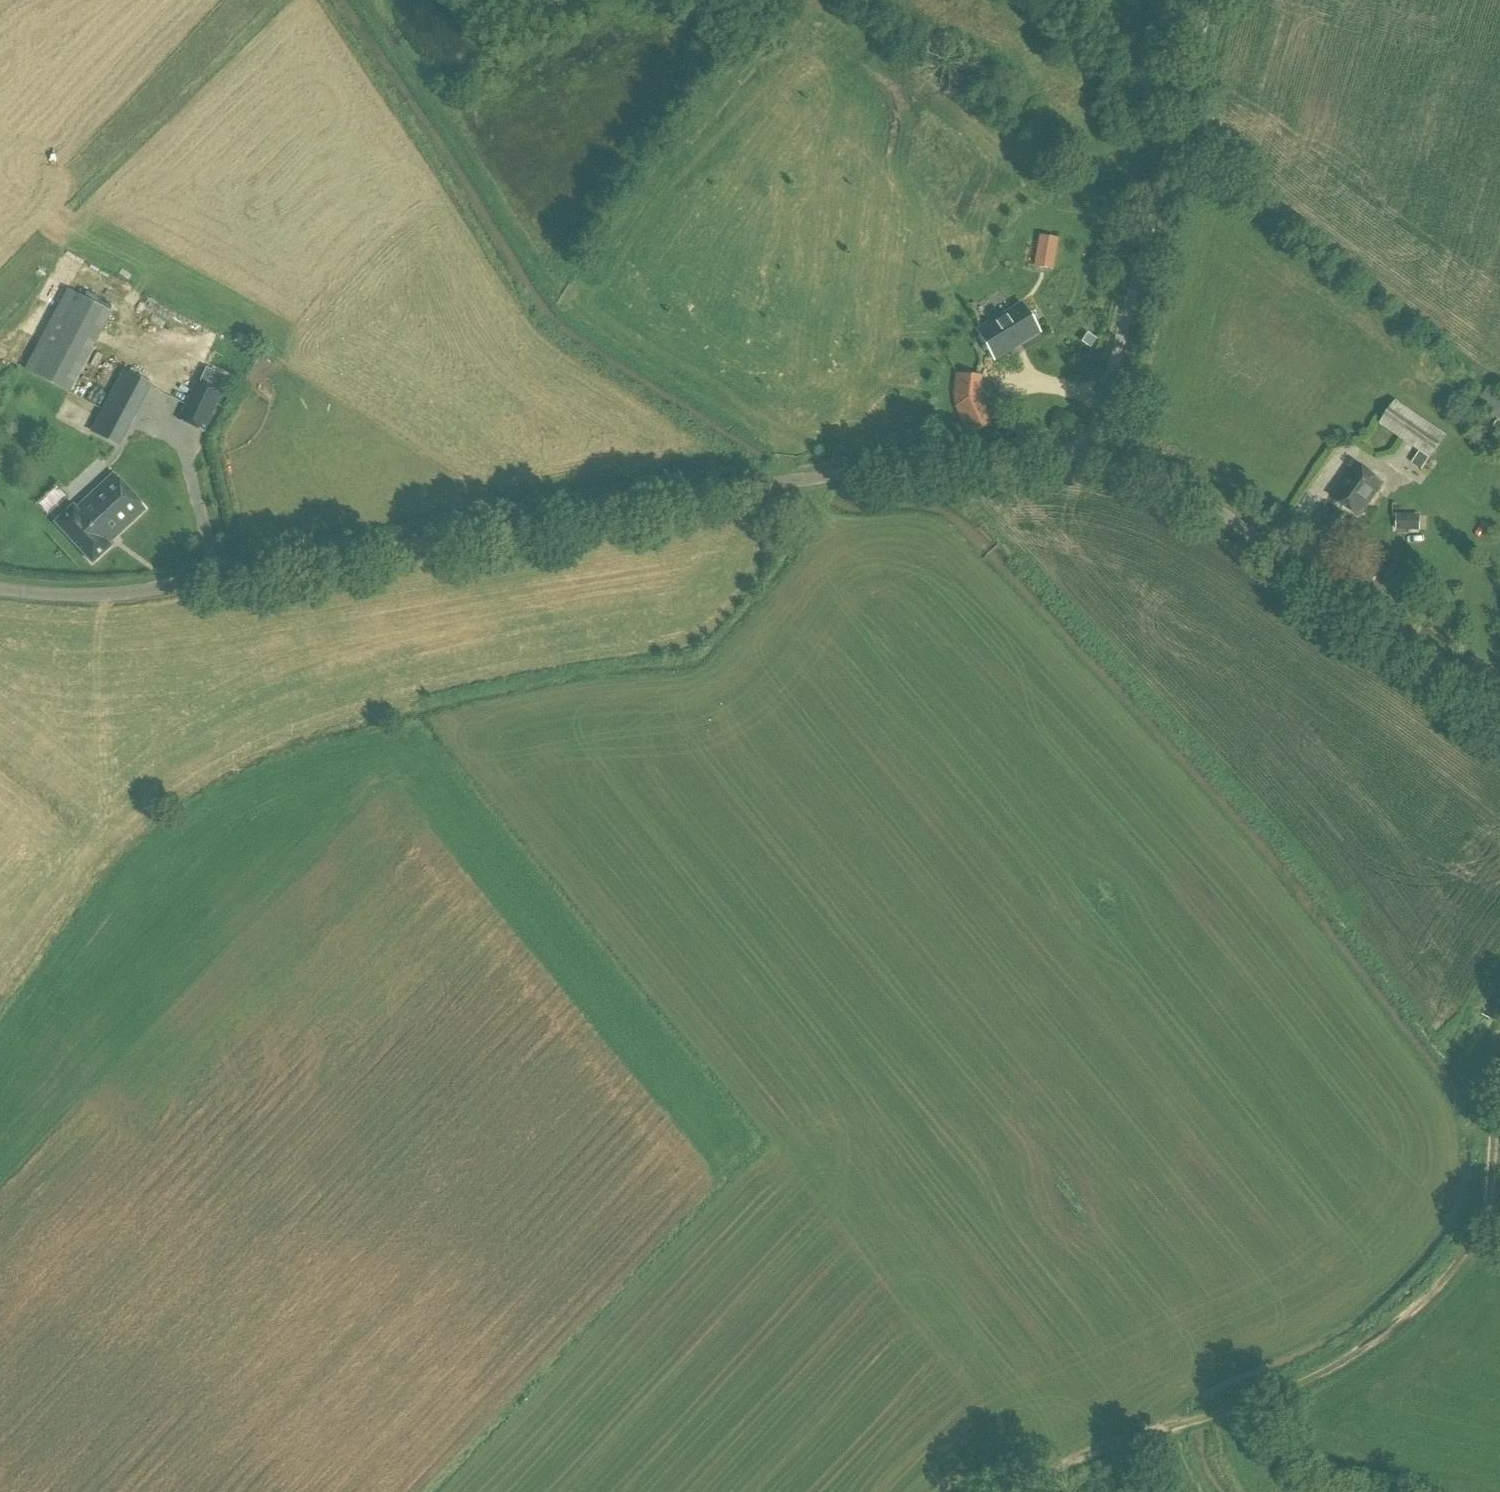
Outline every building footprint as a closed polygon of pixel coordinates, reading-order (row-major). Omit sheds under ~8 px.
[(1035,266),(1052,269),(1057,239),(1041,236),(1035,266)] [(27,366),(70,390),(114,311),(71,287),(27,366)] [(977,331),(994,360),(1039,333),(1022,304),(977,331)] [(1097,340),(1087,333),(1081,342),(1091,349),(1097,340)] [(151,385),(126,370),(93,430),(118,444),(151,385)] [(968,435),(988,426),(976,398),(978,377),(956,374),(954,394),(956,408),(968,435)] [(179,420),(204,432),(223,392),(197,380),(179,420)] [(1499,420),(1499,399),(1489,391),(1483,400),(1498,411),(1495,416),(1499,419),(1499,420)] [(1430,459),(1447,435),(1396,398),(1379,422),(1430,459)] [(1334,498),(1360,517),(1383,484),(1357,465),(1334,498)] [(108,544),(145,510),(113,475),(76,509),(74,507),(56,523),(93,563),(111,547),(108,544)] [(1421,514),(1398,513),(1397,529),(1420,530),(1421,514)]
